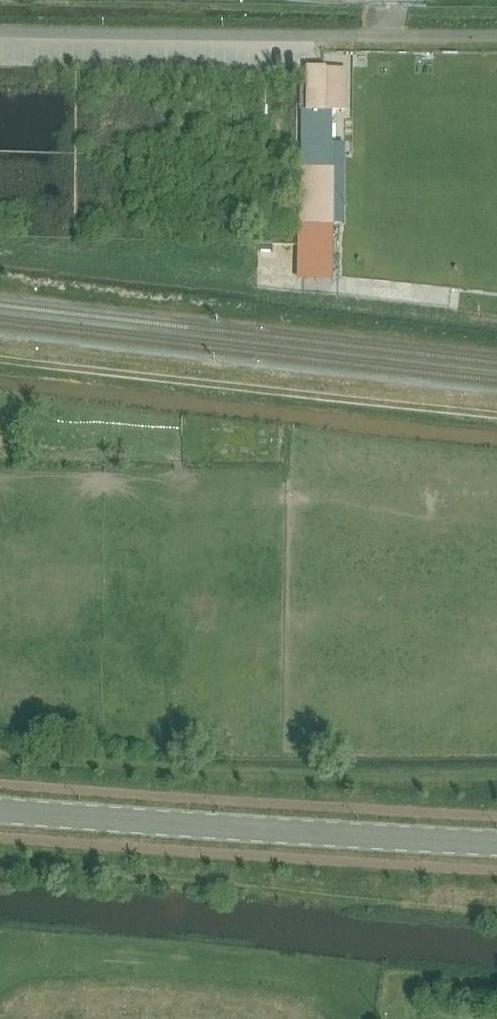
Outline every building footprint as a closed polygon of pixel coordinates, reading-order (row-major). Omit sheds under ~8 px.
[(349,68),(312,67),(312,76),(301,76),(301,110),(311,110),(311,120),(327,120),(327,110),(348,110),(349,68)] [(300,166),(300,224),(320,225),(321,166),(327,166),(327,130),(302,130),(302,166),(300,166)]
